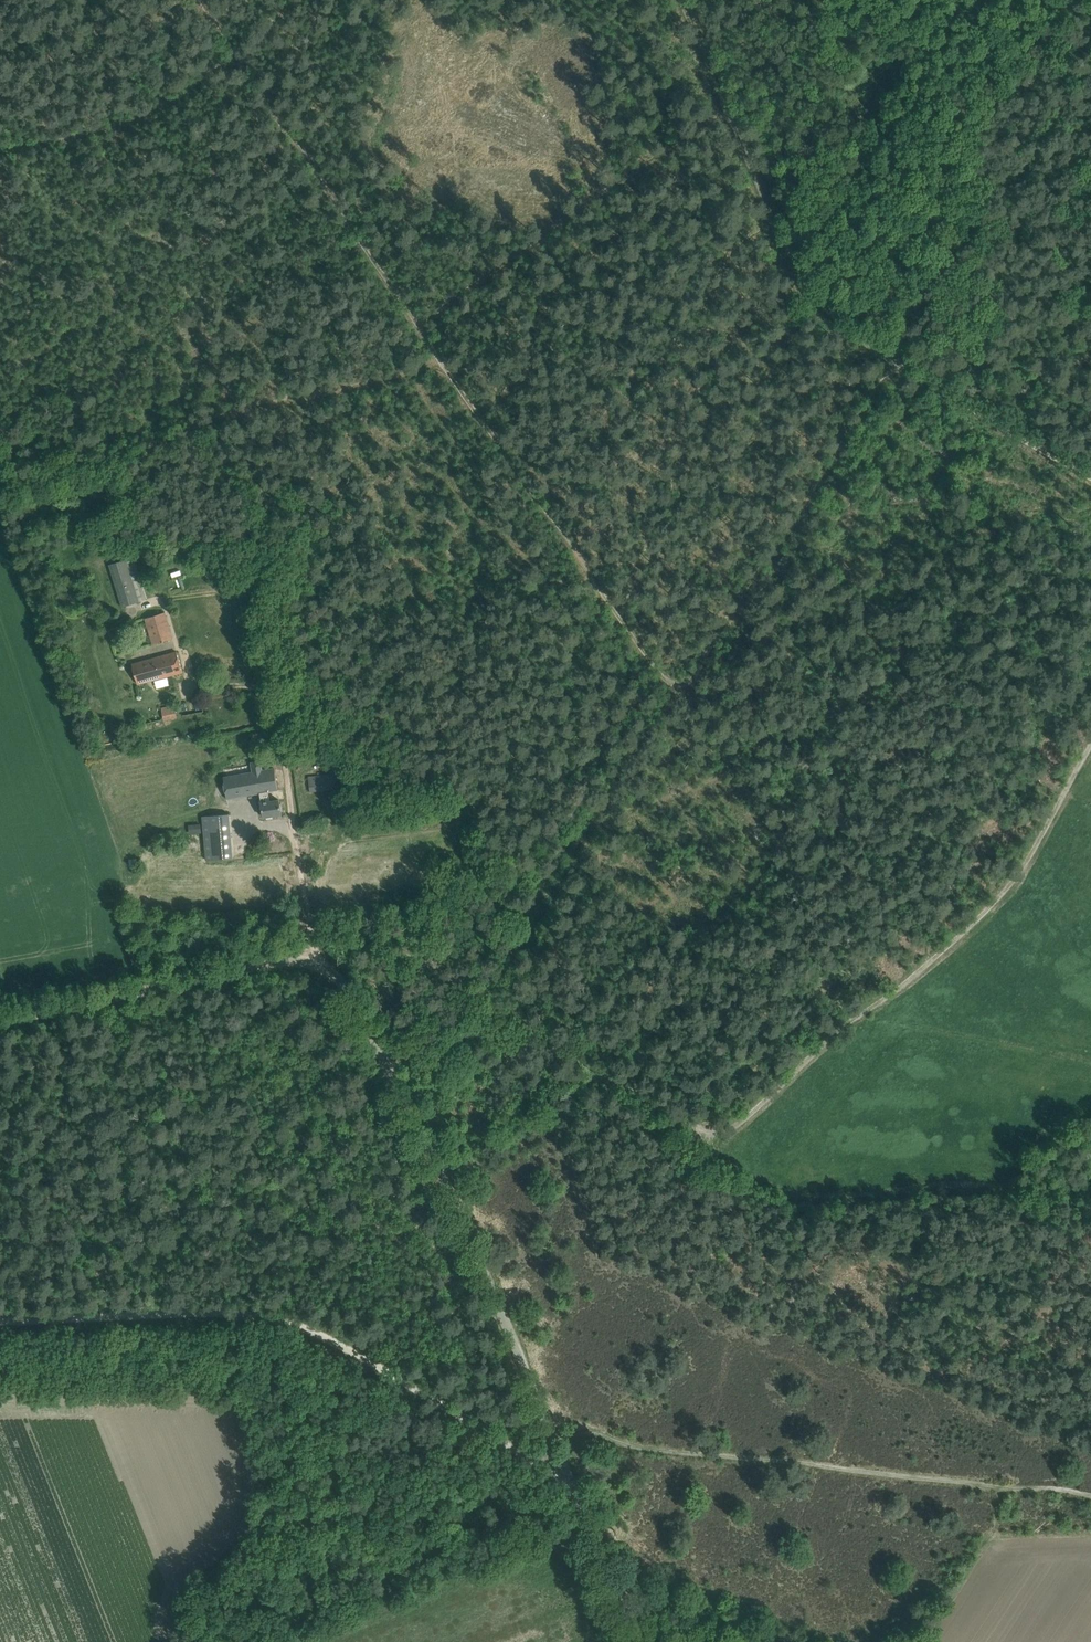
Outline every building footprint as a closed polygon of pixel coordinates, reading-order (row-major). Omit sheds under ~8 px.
[(133,556),(125,558),(108,564),(122,606),(147,598),(133,556)] [(173,637),(165,612),(145,618),(153,643),(173,637)] [(177,651),(133,665),(139,683),(183,671),(177,651)] [(177,716),(175,705),(162,708),(164,719),(177,716)] [(275,768),(263,770),(262,761),(251,762),(253,771),(224,775),(227,798),(260,792),(264,816),(282,814),(280,799),(270,801),(270,797),(269,791),(278,789),(275,768)] [(336,773),(309,774),(310,790),(337,788),(336,773)] [(230,813),(204,814),(205,858),(232,857),(230,813)] [(190,831),(201,831),(201,823),(190,823),(190,831)] [(377,893),(359,893),(358,905),(377,905),(377,893)]
